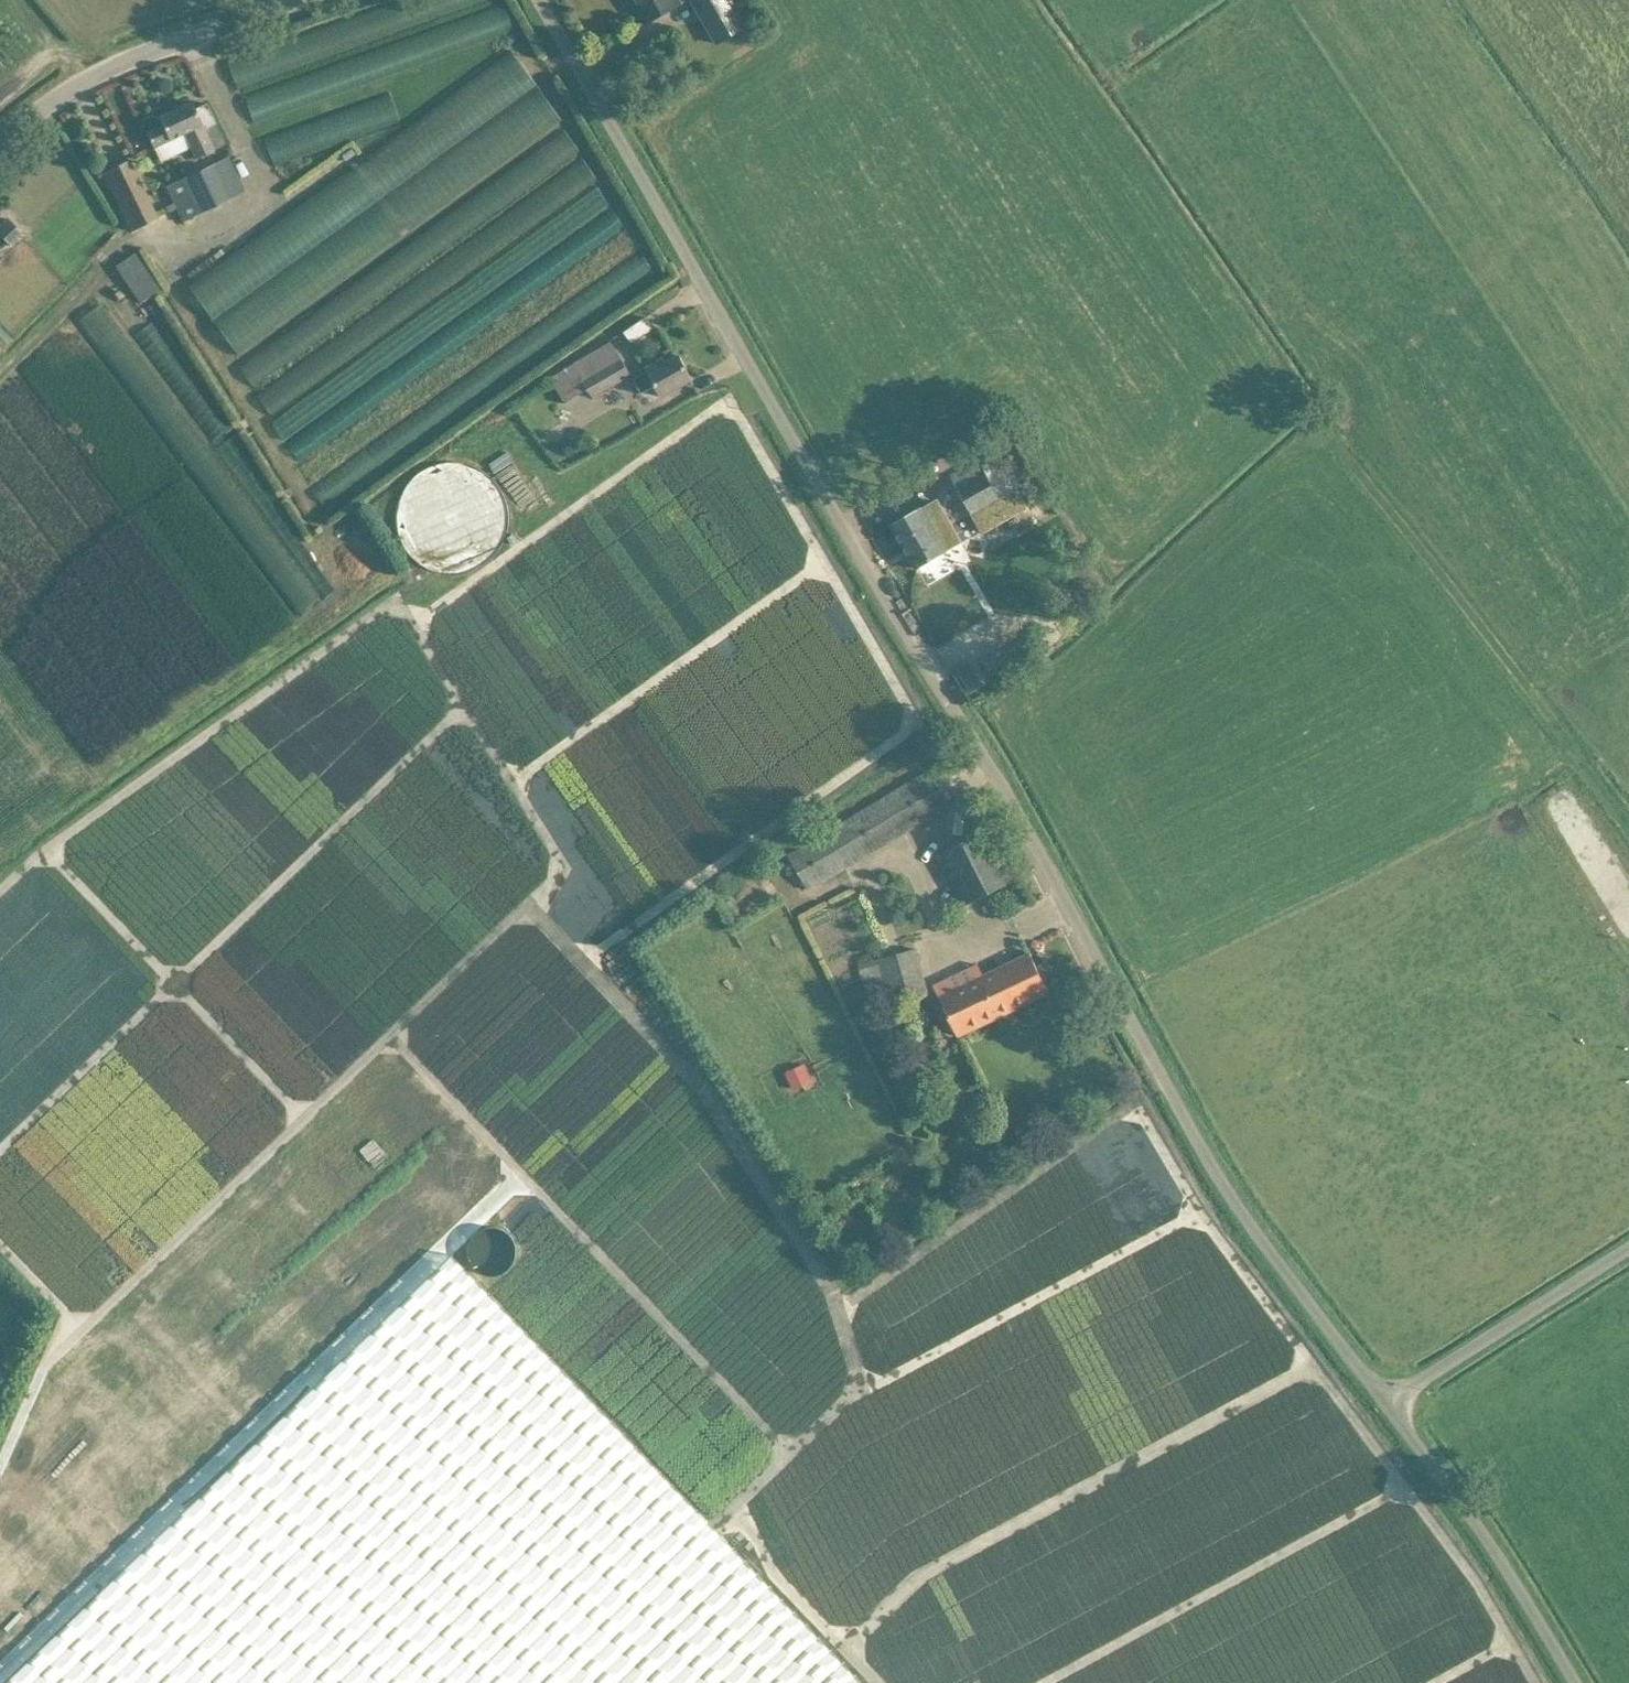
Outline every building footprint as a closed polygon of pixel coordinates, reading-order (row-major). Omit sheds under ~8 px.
[(639,2),(635,4),(646,24),(682,4),(679,0),(637,0),(639,2)] [(736,32),(749,24),(735,0),(692,0),(717,43),(736,32)] [(328,79),(256,98),(265,132),(346,110),(337,79),(328,81),(328,79)] [(197,159),(215,150),(210,140),(191,102),(159,117),(162,125),(146,132),(154,148),(184,133),(197,159)] [(132,231),(158,218),(129,160),(103,173),(132,231)] [(229,199),(222,184),(212,164),(167,186),(176,206),(183,221),(229,199)] [(3,229),(12,239),(21,231),(12,222),(3,229)] [(144,256),(122,273),(149,308),(171,291),(144,256)] [(102,345),(122,330),(107,310),(87,325),(102,345)] [(647,317),(626,331),(633,342),(654,328),(647,317)] [(593,397),(612,386),(632,375),(613,341),(594,352),(552,377),(566,402),(589,389),(593,397)] [(634,378),(642,393),(656,385),(663,397),(693,379),(679,355),(667,362),(664,358),(647,368),(649,370),(634,378)] [(957,482),(955,483),(983,532),(1027,507),(1016,488),(1018,486),(1022,484),(1009,462),(1005,464),(1001,457),(957,482)] [(911,514),(892,525),(917,568),(936,557),(955,546),(962,543),(947,517),(944,518),(934,501),(930,503),(911,514)] [(519,540),(514,534),(508,538),(512,544),(519,540)] [(994,604),(975,587),(947,617),(966,633),(994,604)] [(1061,622),(1050,630),(1057,640),(1068,631),(1061,622)] [(809,890),(932,816),(951,804),(930,770),(788,855),(809,890)] [(1568,827),(1588,812),(1583,805),(1562,819),(1568,827)] [(970,838),(936,855),(962,906),(995,889),(1015,880),(990,828),(970,838)] [(822,936),(839,928),(830,909),(813,917),(822,936)] [(916,948),(858,964),(867,999),(889,993),(891,1001),(928,990),(916,948)] [(958,1035),(1050,992),(1031,953),(940,997),(958,1035)] [(803,1065),(786,1072),(794,1089),(811,1081),(803,1065)] [(451,1252),(0,1682),(865,1682),(451,1252)]
